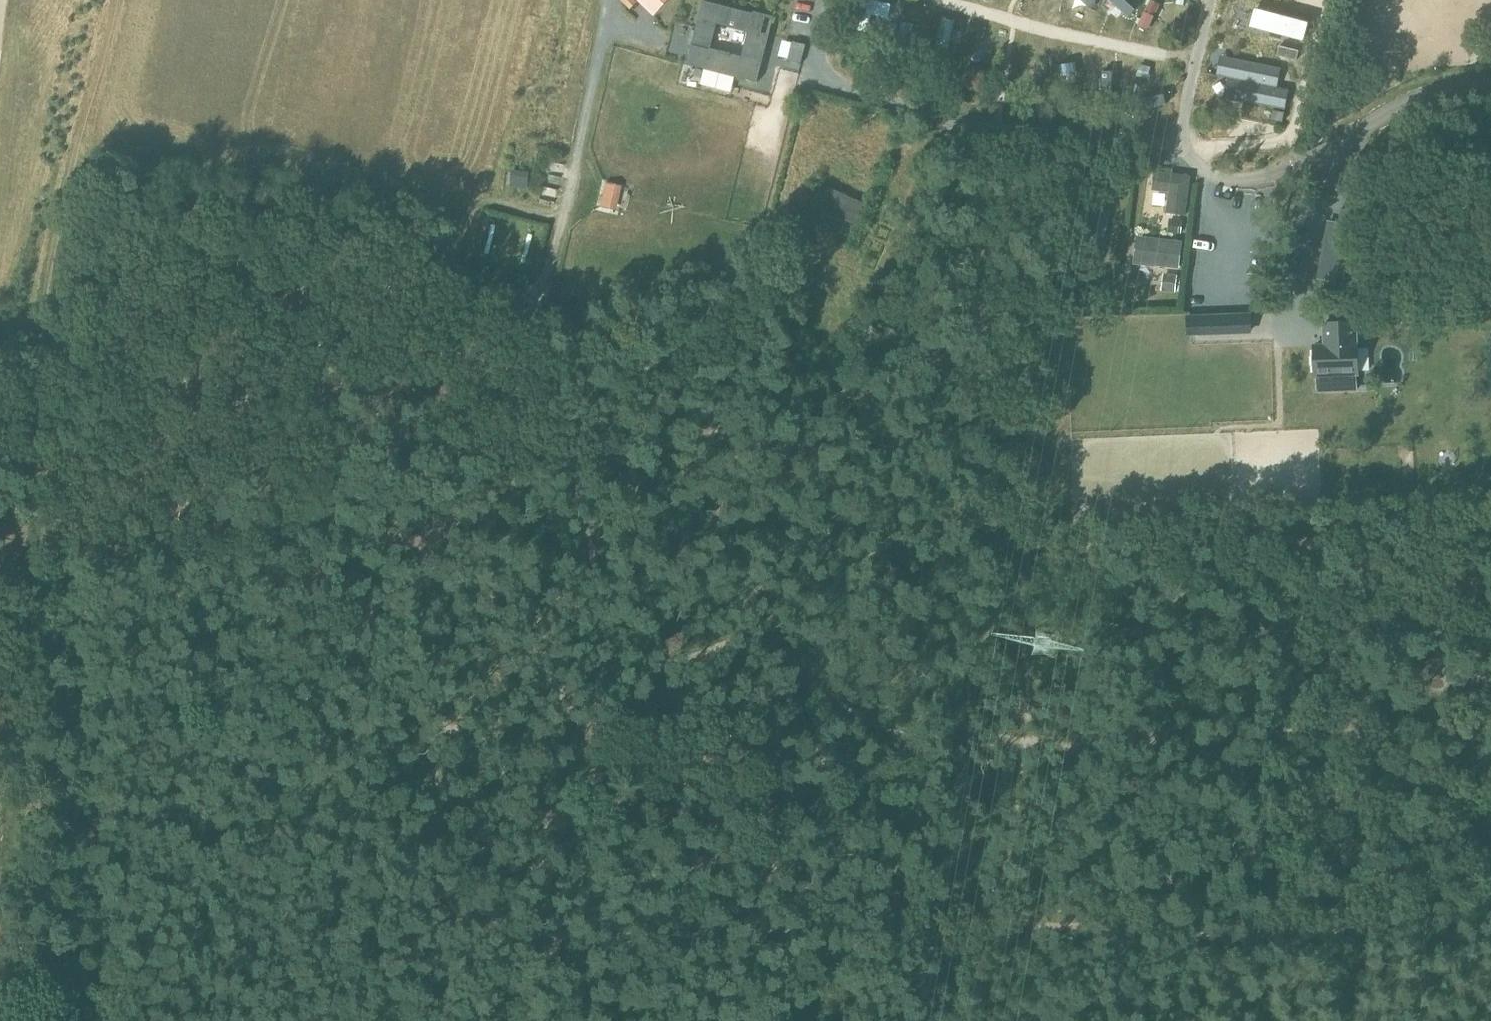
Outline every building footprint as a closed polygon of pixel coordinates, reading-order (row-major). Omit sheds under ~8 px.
[(634,0),(624,0),(623,1),(631,9),(637,3),(634,0)] [(654,14),(664,3),(661,0),(639,0),(654,14)] [(873,0),(860,0),(858,11),(872,14),(888,18),(891,4),(873,0)] [(768,35),(761,33),(766,16),(704,1),(694,39),(692,45),(699,47),(695,60),(694,64),(737,75),(736,77),(758,83),(759,79),(757,79),(757,78),(762,58),(768,35)] [(1308,24),(1256,10),(1252,26),(1303,40),(1308,24)] [(943,18),(936,46),(947,49),(955,21),(943,18)] [(889,23),(888,33),(897,34),(898,24),(889,23)] [(903,23),(897,57),(914,59),(919,25),(903,23)] [(924,38),(922,47),(930,48),(931,39),(924,38)] [(793,42),(789,60),(792,61),(801,63),(804,50),(806,45),(793,42)] [(1289,49),(1279,46),(1277,56),(1287,58),(1289,49)] [(1287,58),(1296,60),(1299,51),(1289,49),(1287,58)] [(1227,57),(1223,77),(1235,79),(1276,87),(1280,68),(1227,57)] [(950,59),(947,69),(955,71),(957,61),(950,59)] [(1235,79),(1231,99),(1284,109),(1288,90),(1276,87),(1235,79)] [(1009,91),(1011,82),(1001,80),(999,89),(1009,91)] [(1054,87),(1040,83),(1037,96),(1051,99),(1054,87)] [(1088,98),(1075,94),(1073,105),(1085,108),(1088,98)] [(1273,111),(1272,120),(1283,122),(1284,113),(1273,111)] [(529,172),(512,170),(509,187),(527,189),(529,172)] [(1191,176),(1157,172),(1155,188),(1173,191),(1170,211),(1186,213),(1191,176)] [(606,184),(601,206),(612,209),(618,186),(606,184)] [(864,204),(820,185),(803,225),(817,231),(826,211),(855,224),(864,204)] [(1093,209),(1087,242),(1103,244),(1106,224),(1108,212),(1108,211),(1093,209)] [(1168,233),(1178,234),(1180,220),(1170,219),(1168,233)] [(1181,243),(1150,239),(1147,265),(1156,266),(1156,265),(1178,267),(1181,243)] [(1181,275),(1167,273),(1165,287),(1179,289),(1181,275)] [(1199,332),(1252,330),(1252,315),(1198,317),(1199,332)] [(1358,374),(1356,322),(1323,324),(1324,345),(1314,346),(1315,376),(1358,374)]
